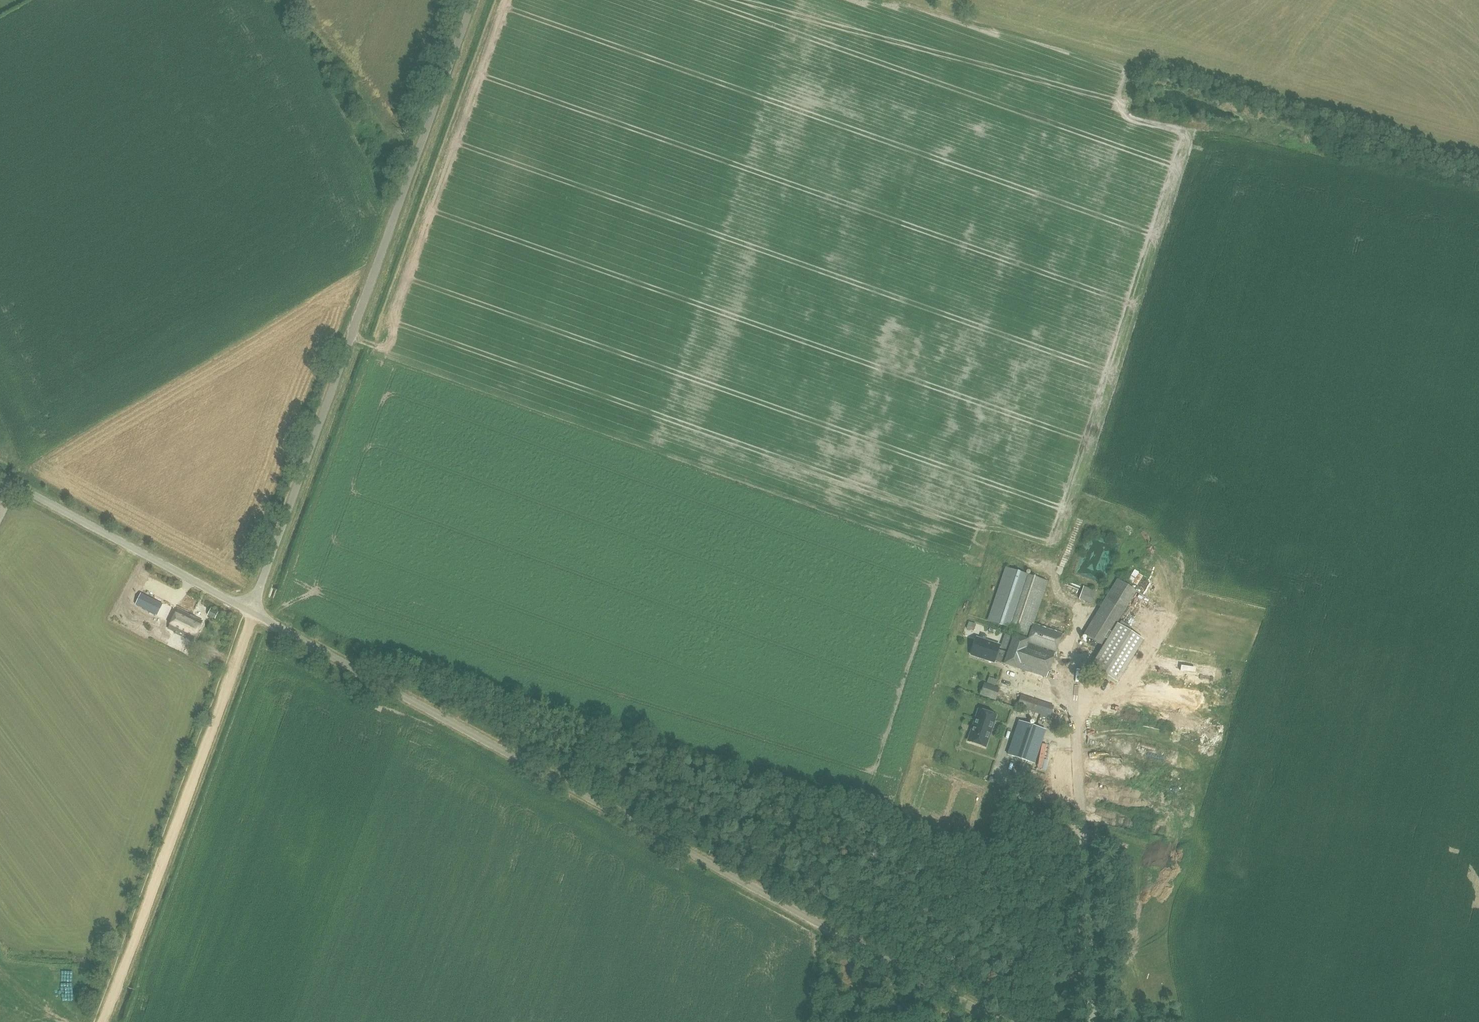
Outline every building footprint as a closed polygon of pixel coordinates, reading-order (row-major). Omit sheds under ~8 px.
[(976,639),(971,656),(994,663),(995,662),(1017,669),(1017,668),(1045,678),(1060,633),(1034,624),(1048,582),(1021,573),(1007,568),(989,623),(1003,627),(1029,636),(1028,640),(1013,635),(1012,637),(1005,635),(1000,649),(1007,651),(1007,653),(998,650),(999,646),(976,639)] [(1129,578),(1137,584),(1144,574),(1137,568),(1129,578)] [(148,577),(142,586),(156,595),(162,586),(148,577)] [(1104,647),(1108,640),(1109,641),(1092,668),(1118,684),(1144,641),(1119,625),(1113,634),(1112,633),(1137,592),(1118,580),(1084,635),(1104,647)] [(1097,602),(1100,589),(1085,586),(1082,599),(1097,602)] [(141,594),(136,605),(142,608),(157,615),(162,604),(141,594)] [(1158,611),(1161,602),(1153,599),(1150,608),(1158,611)] [(202,621),(177,609),(168,628),(193,640),(202,621)] [(211,609),(207,616),(215,620),(219,613),(211,609)] [(1047,611),(1042,626),(1060,632),(1065,617),(1047,611)] [(995,699),(999,687),(985,682),(981,693),(995,699)] [(1020,696),(1016,707),(1049,718),(1053,707),(1020,696)] [(971,732),(968,741),(985,747),(995,715),(979,710),(973,727),(974,727),(972,732),(971,732)] [(1045,730),(1018,721),(1007,755),(1034,764),(1045,730)]
